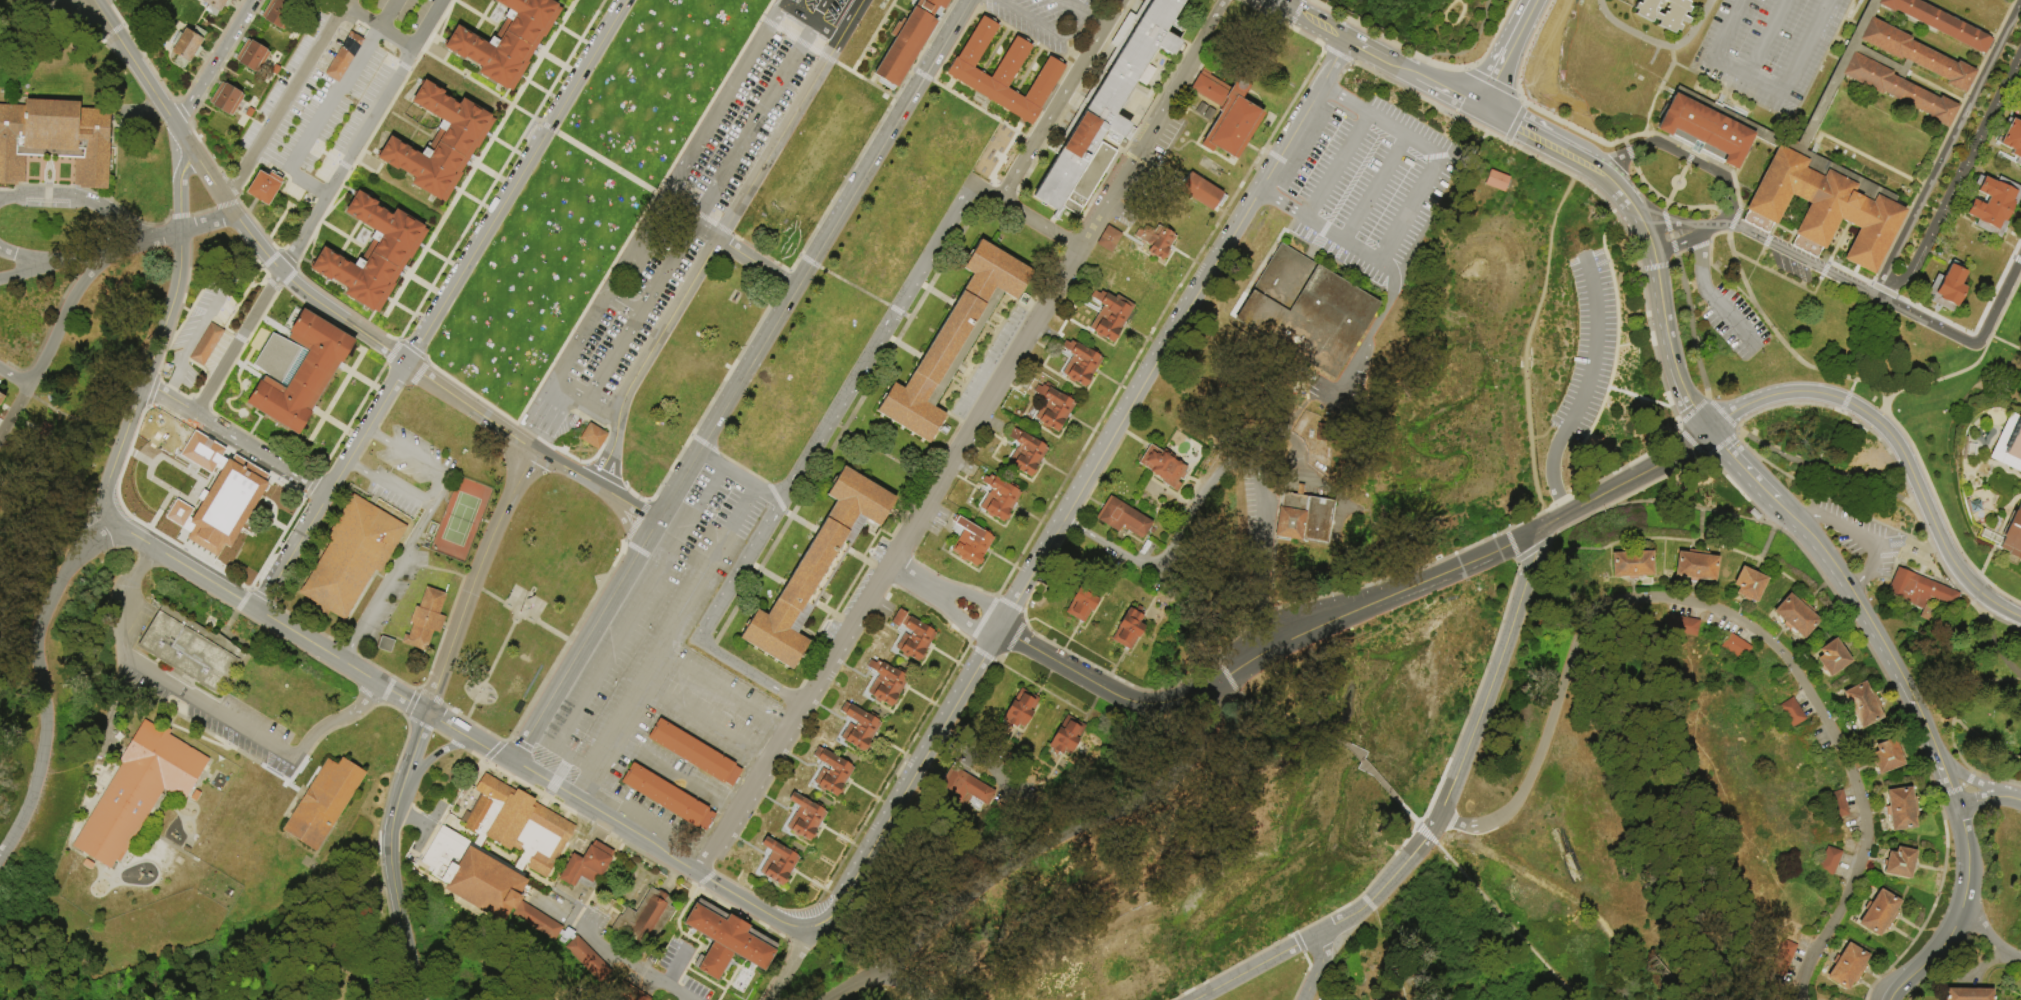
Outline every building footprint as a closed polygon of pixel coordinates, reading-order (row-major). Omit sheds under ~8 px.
[(203,1),(204,0),(232,0),(228,7),(226,5),(222,12),(220,11),(216,17),(206,11),(209,4),(203,1)] [(261,18),(273,0),(280,0),(294,9),(293,10),(297,12),(284,32),(281,30),(280,31),(263,21),(264,19),(261,18)] [(508,9),(493,0),(550,0),(558,5),(557,7),(562,10),(562,11),(545,39),(543,39),(528,63),(530,64),(512,94),(479,74),(482,67),(466,57),(464,60),(445,48),(459,26),(487,43),(491,36),(500,42),(512,22),(503,16),(508,9)] [(915,1),(916,0),(946,0),(940,10),(935,7),(929,17),(911,7),(915,1)] [(1053,153),(1144,0),(1185,0),(1165,32),(1182,42),(1172,57),(1156,47),(1115,115),(1131,125),(1131,126),(1137,130),(1130,141),(1124,138),(1120,146),(1119,146),(1109,140),(1110,138),(1107,137),(1110,131),(1107,130),(1061,207),(1065,209),(1058,222),(1052,218),(1056,212),(1032,198),(1058,156),(1053,153)] [(1674,32),(1680,20),(1685,23),(1686,8),(1689,0),(1637,0),(1631,13),(1674,32)] [(1796,146),(1869,0),(1915,0),(1989,37),(1988,38),(1992,40),(1984,55),(1980,53),(1980,54),(1895,11),(1894,13),(1879,6),(1873,18),(1912,38),(1911,41),(1956,64),(1958,61),(1977,71),(1965,94),(1946,84),(1947,82),(1912,64),(1904,81),(1939,99),(1940,96),(1959,106),(1948,129),(1928,119),(1930,117),(1884,94),(1883,96),(1843,76),(1806,151),(1796,146)] [(1854,12),(1860,0),(1864,0),(1857,13),(1854,12)] [(870,74),(893,37),(887,33),(895,21),(898,22),(901,17),(904,19),(911,7),(929,17),(935,21),(894,88),(870,74)] [(946,73),(956,57),(957,57),(983,15),(1000,26),(974,67),(991,77),(1016,35),(1033,45),(1007,88),(1024,98),(1049,55),(1066,66),(1041,108),(1042,109),(1032,125),(946,73)] [(187,27),(193,31),(196,26),(206,32),(204,37),(205,38),(200,47),(203,48),(197,58),(194,57),(191,62),(189,61),(185,69),(174,63),(179,55),(173,52),(176,46),(173,44),(181,32),(183,34),(187,27)] [(365,40),(340,83),(325,75),(350,31),(365,40)] [(237,60),(248,40),(250,42),(251,40),(268,50),(268,51),(271,54),(260,73),(259,74),(256,72),(255,72),(238,63),(239,61),(237,60)] [(1201,146),(1221,113),(1219,111),(1221,108),(1190,90),(1199,74),(1200,75),(1206,65),(1214,69),(1210,76),(1231,88),(1237,79),(1242,78),(1248,81),(1249,87),(1242,100),(1264,114),(1236,161),(1214,148),(1211,153),(1201,146)] [(426,80),(445,92),(444,95),(460,105),(463,99),(492,116),(491,119),(495,122),(478,150),(476,149),(461,174),(463,175),(446,203),(441,201),(440,202),(411,185),(412,183),(415,178),(399,169),(397,171),(378,159),(392,136),(420,153),(424,147),(433,153),(446,132),(437,126),(440,120),(412,103),(426,80)] [(222,83),(225,85),(226,83),(243,93),(242,94),(242,95),(245,96),(233,117),(213,106),(213,105),(211,103),(222,83)] [(1753,137),(1741,161),(1736,171),(1723,164),(1723,165),(1700,153),(1699,155),(1690,151),(1691,149),(1669,137),(1656,130),(1659,122),(1674,93),(1675,93),(1678,86),(1758,127),(1753,137)] [(18,186),(0,185),(0,104),(26,106),(26,100),(80,103),(80,109),(110,110),(109,130),(112,130),(109,190),(81,189),(81,187),(75,186),(76,159),(51,157),(25,156),(24,184),(18,183),(18,186)] [(1201,103),(1208,107),(1202,117),(1195,113),(1201,103)] [(1209,107),(1216,111),(1210,122),(1203,118),(1209,107)] [(2012,118),(2020,123),(2020,168),(2014,164),(2017,158),(2010,155),(2012,151),(1999,145),(2012,118)] [(1796,146),(1806,151),(1897,197),(1894,204),(1906,210),(1874,275),(1843,259),(1859,229),(1840,219),(1825,250),(1822,249),(1817,259),(1791,246),(1796,236),(1794,235),(1809,204),(1791,195),(1776,225),(1774,224),(1769,235),(1743,222),(1748,211),(1746,210),(1776,149),(1753,137),(1758,127),(1796,146)] [(1101,142),(1118,152),(1079,216),(1063,207),(1101,142)] [(1488,170),(1482,184),(1503,192),(1508,178),(1488,170)] [(259,172),(268,177),(271,173),(282,179),(283,180),(280,184),(281,184),(269,207),(268,207),(246,194),(259,172)] [(1189,172),(1222,194),(1225,196),(1218,207),(1216,206),(1215,208),(1213,207),(1210,212),(1177,191),(1189,172)] [(2000,177),(2020,188),(2020,198),(2017,205),(2015,204),(2006,221),(2009,223),(2001,239),(1975,226),(1978,221),(1965,215),(1972,199),(1986,206),(1989,198),(1976,192),(1984,176),(1997,183),(2000,177)] [(359,191),(379,202),(377,205),(393,215),(397,209),(425,226),(424,229),(428,232),(411,261),(409,260),(394,285),(396,286),(379,315),(346,295),(349,289),(332,279),(332,281),(312,269),(325,247),(355,265),(359,259),(366,263),(378,243),(371,239),(376,231),(346,213),(359,191)] [(1135,237),(1139,229),(1143,231),(1145,227),(1147,227),(1155,231),(1158,225),(1174,234),(1177,236),(1171,248),(1167,246),(1159,259),(1154,256),(1152,257),(1149,255),(1149,253),(1147,252),(1151,246),(1146,244),(1146,243),(1144,246),(1140,243),(1141,241),(1135,237)] [(1108,226),(1123,235),(1112,254),(1097,246),(1108,226)] [(978,243),(1032,275),(1015,306),(1001,298),(934,414),(945,421),(927,452),(873,421),(891,389),(902,395),(970,278),(961,273),(978,243)] [(1235,320),(1282,243),(1380,303),(1333,380),(1235,320)] [(1937,274),(1944,277),(1950,264),(1968,273),(1961,286),(1966,289),(1954,313),(1925,299),(1937,274)] [(1135,306),(1119,333),(1120,336),(1118,340),(1115,340),(1113,343),(1102,337),(1100,338),(1096,336),(1096,333),(1094,332),(1094,331),(1090,329),(1104,306),(1101,304),(1101,303),(1092,298),(1095,292),(1100,294),(1102,292),(1106,294),(1115,299),(1117,295),(1135,306)] [(357,340),(343,363),(341,362),(311,411),(313,412),(299,436),(246,404),(260,381),(262,382),(266,376),(286,389),(309,352),(288,339),(292,333),(290,332),(304,308),(357,340)] [(188,358),(202,366),(224,330),(209,322),(188,358)] [(1103,359),(1091,379),(1093,382),(1090,386),(1087,385),(1085,388),(1075,382),(1073,383),(1068,381),(1069,378),(1066,377),(1067,376),(1063,374),(1074,355),(1062,348),(1066,341),(1070,344),(1072,341),(1076,344),(1077,342),(1101,356),(1100,357),(1103,359)] [(1076,404),(1058,433),(1048,427),(1046,428),(1041,426),(1041,423),(1034,419),(1044,403),(1045,404),(1047,400),(1034,393),(1038,386),(1043,388),(1044,386),(1048,388),(1049,388),(1061,395),(1061,394),(1073,401),(1073,402),(1076,404)] [(2019,417),(2020,414),(2020,473),(1990,459),(2011,413),(2019,417)] [(588,422),(578,439),(597,450),(607,433),(588,422)] [(1048,449),(1036,469),(1038,471),(1035,476),(1032,476),(1031,478),(1012,467),(1013,466),(1008,463),(1017,448),(1018,448),(1020,445),(1016,443),(1017,442),(1008,437),(1013,428),(1022,433),(1022,432),(1038,441),(1040,440),(1043,442),(1044,445),(1047,446),(1046,447),(1048,449)] [(1150,444),(1165,454),(1166,452),(1170,455),(1169,456),(1187,467),(1184,473),(1187,475),(1183,481),(1180,479),(1178,482),(1183,485),(1178,493),(1168,487),(1168,486),(1162,482),(1164,479),(1163,479),(1162,480),(1158,478),(1160,476),(1157,474),(1156,476),(1152,474),(1154,472),(1139,463),(1150,444)] [(187,540),(218,558),(226,545),(231,548),(269,484),(228,459),(190,524),(195,526),(187,540)] [(735,645),(789,676),(808,643),(795,635),(861,522),(873,529),(891,498),(840,468),(822,498),(831,503),(763,619),(753,614),(735,645)] [(1022,493),(1009,514),(1011,517),(1008,521),(1005,520),(1004,522),(995,517),(993,518),(988,516),(988,512),(980,508),(989,494),(990,494),(993,490),(989,488),(990,487),(981,482),(985,476),(990,478),(991,475),(995,478),(996,477),(1022,493)] [(349,493),(404,525),(377,572),(371,569),(343,618),(297,591),(326,541),(322,539),(349,493)] [(1274,536),(1280,493),(1336,501),(1329,545),(1274,536)] [(1111,496),(1113,497),(1113,496),(1134,509),(1133,510),(1154,523),(1143,540),(1128,530),(1127,531),(1122,528),(1119,532),(1097,518),(1111,496)] [(2020,505),(2020,504),(2020,561),(2008,555),(2009,553),(2000,549),(2002,545),(2001,545),(2004,539),(2003,538),(2003,537),(2008,525),(2015,512),(2015,511),(2016,512),(2019,505),(2020,505)] [(995,538),(982,558),(984,561),(981,565),(978,565),(976,567),(965,560),(964,562),(960,559),(960,557),(958,556),(959,555),(952,551),(965,530),(954,524),(959,516),(995,538)] [(1653,551),(1655,576),(1637,577),(1638,580),(1629,580),(1629,577),(1612,578),(1611,554),(1622,553),(1622,551),(1642,550),(1642,552),(1653,551)] [(1677,552),(1688,553),(1689,550),(1709,553),(1709,556),(1719,558),(1716,582),(1700,580),(1700,583),(1690,581),(1691,579),(1674,576),(1677,552)] [(1768,579),(1757,604),(1750,601),(1750,602),(1744,599),(1744,598),(1736,594),(1739,588),(1734,586),(1742,568),(1768,579)] [(1897,568),(1961,594),(1954,609),(1929,598),(1924,609),(1887,593),(1897,568)] [(1083,580),(1099,589),(1094,597),(1100,600),(1093,612),(1091,611),(1085,623),(1066,613),(1073,601),(1072,601),(1083,580)] [(426,585),(420,605),(415,603),(408,623),(412,624),(406,644),(425,650),(431,630),(438,633),(443,616),(439,615),(446,591),(426,585)] [(1773,612),(1790,594),(1794,598),(1796,596),(1814,612),(1812,614),(1820,621),(1804,640),(1792,629),(1790,631),(1783,625),(1785,623),(1773,612)] [(895,607),(888,618),(876,611),(883,600),(895,607)] [(160,604),(135,645),(217,695),(243,654),(216,633),(214,636),(160,604)] [(1128,607),(1145,616),(1141,624),(1146,626),(1139,639),(1137,638),(1130,651),(1112,640),(1119,627),(1118,626),(1128,607)] [(937,633),(925,653),(928,654),(923,661),(921,660),(919,663),(909,657),(908,658),(902,655),(903,653),(900,652),(901,651),(896,648),(905,633),(911,636),(913,632),(901,626),(900,628),(891,623),(899,609),(909,614),(907,616),(922,625),(922,623),(935,631),(934,632),(937,633)] [(1667,614),(1701,621),(1697,637),(1664,630),(1667,614)] [(1731,633),(1753,648),(1743,662),(1721,648),(1731,633)] [(388,653),(393,640),(379,635),(375,648),(388,653)] [(1836,638),(1852,662),(1830,678),(1817,660),(1823,655),(1819,650),(1836,638)] [(866,654),(859,666),(848,659),(855,647),(866,654)] [(869,693),(879,675),(877,674),(877,672),(867,666),(871,660),(877,663),(878,661),(883,664),(883,663),(894,670),(895,669),(897,670),(899,668),(907,673),(905,675),(907,676),(907,678),(909,679),(899,696),(898,699),(899,702),(896,705),(894,705),(892,708),(882,702),(879,703),(876,701),(876,698),(868,693),(869,693)] [(1865,681),(1870,690),(1872,689),(1882,708),(1880,709),(1884,719),(1862,730),(1855,715),(1852,717),(1848,708),(1850,707),(1843,693),(1865,681)] [(1040,699),(1033,712),(1034,713),(1027,726),(1026,725),(1024,728),(1018,725),(1016,728),(1013,726),(1012,728),(1007,725),(1008,723),(1003,721),(1007,714),(1006,713),(1013,700),(1015,701),(1021,689),(1040,699)] [(839,698),(832,710),(821,703),(828,691),(839,698)] [(1793,697),(1807,720),(1793,729),(1779,706),(1793,697)] [(842,739),(850,724),(856,727),(858,723),(845,716),(846,715),(840,712),(846,702),(870,715),(871,713),(879,717),(878,720),(879,721),(879,722),(882,724),(870,744),(871,746),(869,750),(867,750),(865,753),(845,742),(846,741),(842,739)] [(1068,716),(1086,727),(1079,739),(1080,740),(1072,752),(1071,751),(1069,755),(1065,752),(1063,756),(1058,753),(1057,755),(1053,753),(1054,751),(1049,747),(1053,740),(1052,740),(1059,728),(1060,728),(1068,716)] [(646,737),(658,718),(741,768),(729,787),(646,737)] [(71,846),(146,722),(212,762),(187,803),(166,791),(116,873),(71,846)] [(813,742),(806,754),(794,747),(801,735),(813,742)] [(1894,738),(1905,765),(1880,775),(1877,769),(1875,769),(1873,763),(1874,762),(1871,754),(1877,752),(1875,746),(1894,738)] [(854,769),(843,788),(844,791),(842,795),(839,794),(837,798),(825,791),(824,792),(821,790),(821,788),(813,784),(823,768),(829,771),(831,768),(818,760),(818,759),(813,756),(818,747),(839,760),(840,759),(843,761),(846,759),(850,761),(850,764),(852,766),(851,767),(854,769)] [(328,759),(282,833),(310,851),(329,821),(334,824),(366,775),(341,759),(337,765),(328,759)] [(635,763),(621,784),(705,836),(718,815),(635,763)] [(952,766),(995,792),(987,806),(972,797),(964,810),(953,803),(955,800),(938,789),(952,766)] [(473,770),(579,826),(550,881),(532,871),(505,922),(444,889),(453,872),(426,859),(473,770)] [(785,787),(778,799),(767,792),(774,780),(785,787)] [(1887,791),(1911,788),(1912,797),(1915,797),(1918,819),(1915,819),(1917,828),(1892,832),(1890,817),(1887,817),(1886,807),(1889,807),(1887,791)] [(1843,790),(1850,815),(1834,819),(1827,794),(1843,790)] [(827,813),(816,833),(817,835),(814,840),(812,839),(810,842),(800,836),(798,838),(794,835),(794,833),(787,828),(796,813),(797,814),(800,808),(788,801),(793,793),(813,805),(814,804),(816,805),(818,803),(823,806),(823,809),(825,811),(824,812),(827,813)] [(758,832),(751,844),(740,837),(747,825),(758,832)] [(800,858),(789,877),(790,880),(787,884),(784,884),(782,888),(759,873),(769,858),(770,859),(774,852),(761,845),(766,837),(787,849),(791,848),(796,851),(798,857),(800,858)] [(573,854),(582,859),(590,845),(592,846),(595,841),(615,852),(612,858),(613,859),(602,878),(602,877),(598,875),(593,884),(581,877),(575,888),(559,879),(573,854)] [(1825,846),(1840,851),(1831,876),(1816,870),(1825,846)] [(1916,851),(1911,880),(1884,875),(1888,852),(1895,853),(1896,848),(1916,851)] [(675,909),(652,946),(646,942),(643,947),(612,928),(620,915),(622,916),(628,907),(636,912),(652,888),(659,892),(660,890),(671,897),(670,899),(673,901),(670,906),(675,909)] [(1901,902),(1895,911),(1898,912),(1887,930),(1884,929),(1879,937),(1859,925),(1867,911),(1865,910),(1870,901),(1872,903),(1880,889),(1901,902)] [(683,923),(696,902),(696,903),(699,899),(728,917),(730,914),(750,927),(749,928),(778,946),(777,947),(775,951),(776,951),(763,972),(733,954),(716,982),(697,970),(697,969),(694,966),(701,955),(705,957),(714,942),(683,923)] [(521,901),(564,928),(555,942),(513,915),(521,901)] [(1797,930),(1798,926),(1784,921),(1781,931),(1789,934),(1791,928),(1797,930)] [(578,936),(613,972),(601,984),(566,949),(578,936)] [(1798,946),(1784,977),(1769,970),(1783,940),(1798,946)] [(1848,942),(1869,955),(1863,965),(1866,967),(1856,984),(1852,982),(1847,991),(1826,979),(1834,965),(1832,964),(1837,956),(1839,957),(1848,942)] [(623,981),(652,999),(622,999),(614,995),(623,981)] [(1944,999),(1990,999),(1991,989),(1944,988),(1944,999)]
